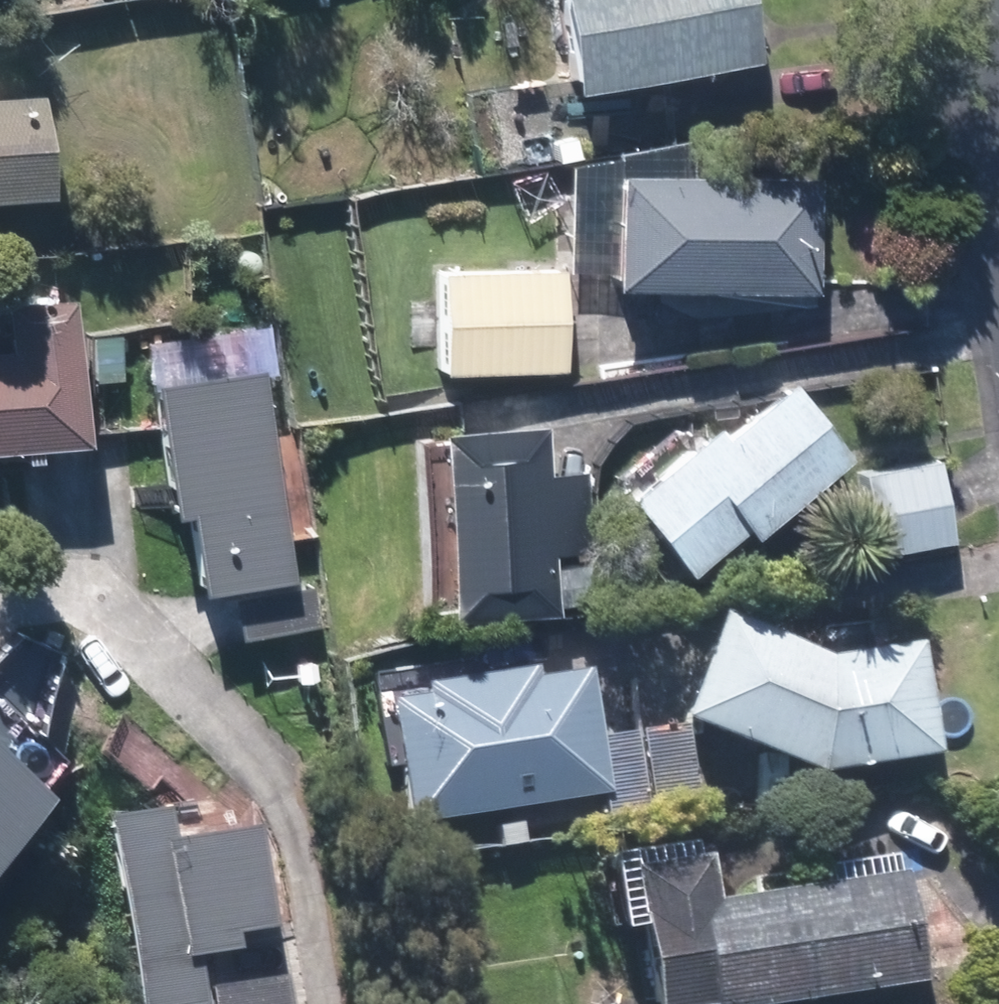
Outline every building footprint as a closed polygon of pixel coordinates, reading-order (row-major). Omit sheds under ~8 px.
[(552,94),(741,64),(731,0),(537,0),(552,94)] [(29,200),(20,102),(0,103),(0,202),(29,200)] [(595,184),(594,293),(797,295),(798,187),(595,184)] [(426,280),(428,377),(551,374),(548,277),(426,280)] [(66,448),(52,305),(0,310),(0,343),(1,358),(0,358),(0,454),(66,448)] [(272,593),(244,373),(139,386),(155,515),(169,513),(179,594),(225,588),(231,638),(311,628),(306,589),(272,593)] [(615,508),(671,579),(732,532),(737,539),(839,459),(783,388),(714,443),(707,435),(615,508)] [(532,435),(423,440),(432,625),(541,620),(538,558),(579,555),(575,479),(534,481),(532,435)] [(851,484),(865,554),(937,540),(924,469),(851,484)] [(701,626),(662,729),(798,781),(927,758),(907,650),(810,668),(701,626)] [(22,798),(17,792),(47,763),(26,742),(53,654),(10,638),(0,648),(0,820),(22,798)] [(373,712),(395,835),(601,798),(604,815),(679,801),(666,734),(590,748),(576,676),(522,685),(521,679),(419,697),(420,704),(373,712)] [(82,834),(109,1003),(182,1003),(176,967),(223,960),(220,941),(259,935),(244,840),(158,853),(153,823),(82,834)] [(628,1003),(805,1003),(904,988),(887,881),(690,913),(683,870),(608,882),(628,1003)]
